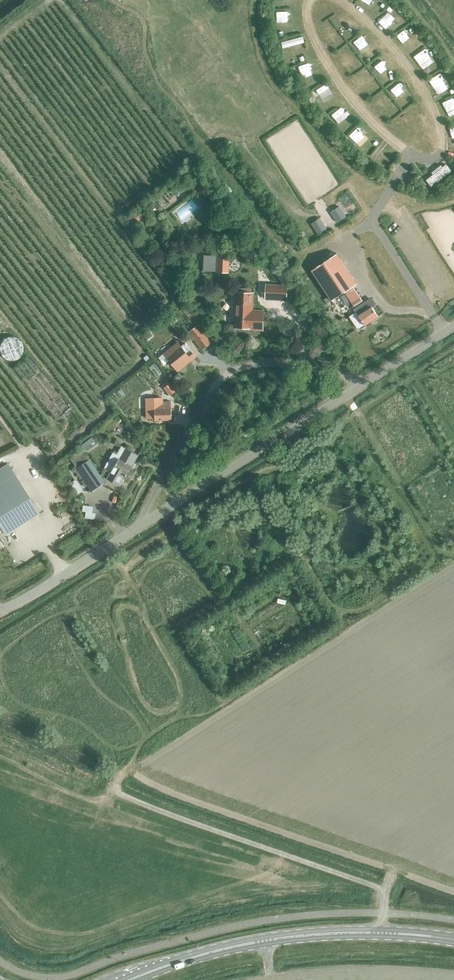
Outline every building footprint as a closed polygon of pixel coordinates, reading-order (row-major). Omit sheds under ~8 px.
[(446,165),(427,180),(431,186),(451,171),(446,165)] [(354,307),(363,301),(353,287),(357,285),(337,254),(312,271),(332,301),(345,293),(354,307)] [(211,271),(227,271),(227,255),(204,255),(203,271),(211,271)] [(265,300),(287,301),(288,285),(266,284),(265,300)] [(234,329),(263,331),(265,310),(253,310),(254,293),(235,292),(234,329)] [(365,324),(366,325),(378,317),(372,308),(376,306),(371,299),(354,310),(356,313),(350,317),(358,329),(365,324)] [(188,315),(194,324),(199,321),(192,312),(188,315)] [(188,333),(202,350),(212,342),(199,325),(188,333)] [(187,342),(183,345),(180,341),(165,352),(166,353),(160,357),(166,364),(171,360),(179,369),(197,355),(187,342)] [(154,421),(173,420),(172,401),(133,403),(134,409),(140,409),(140,408),(143,408),(144,428),(149,423),(149,422),(154,422),(154,421)] [(115,477),(124,481),(138,456),(125,449),(121,457),(113,453),(104,469),(112,473),(114,469),(118,471),(115,477)] [(76,469),(91,492),(104,484),(89,461),(76,469)] [(3,531),(4,533),(38,512),(15,476),(0,485),(0,533),(3,531)]
